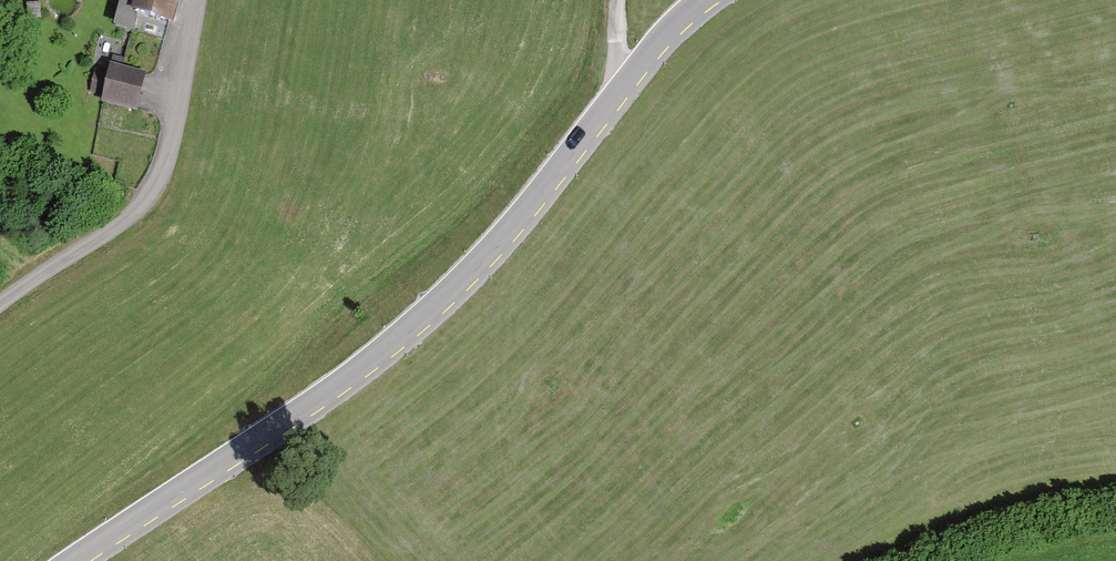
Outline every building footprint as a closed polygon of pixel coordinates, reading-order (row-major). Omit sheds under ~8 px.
[(125,11),(174,22),(179,0),(128,0),(125,11)] [(144,79),(109,73),(104,105),(139,110),(144,79)]
